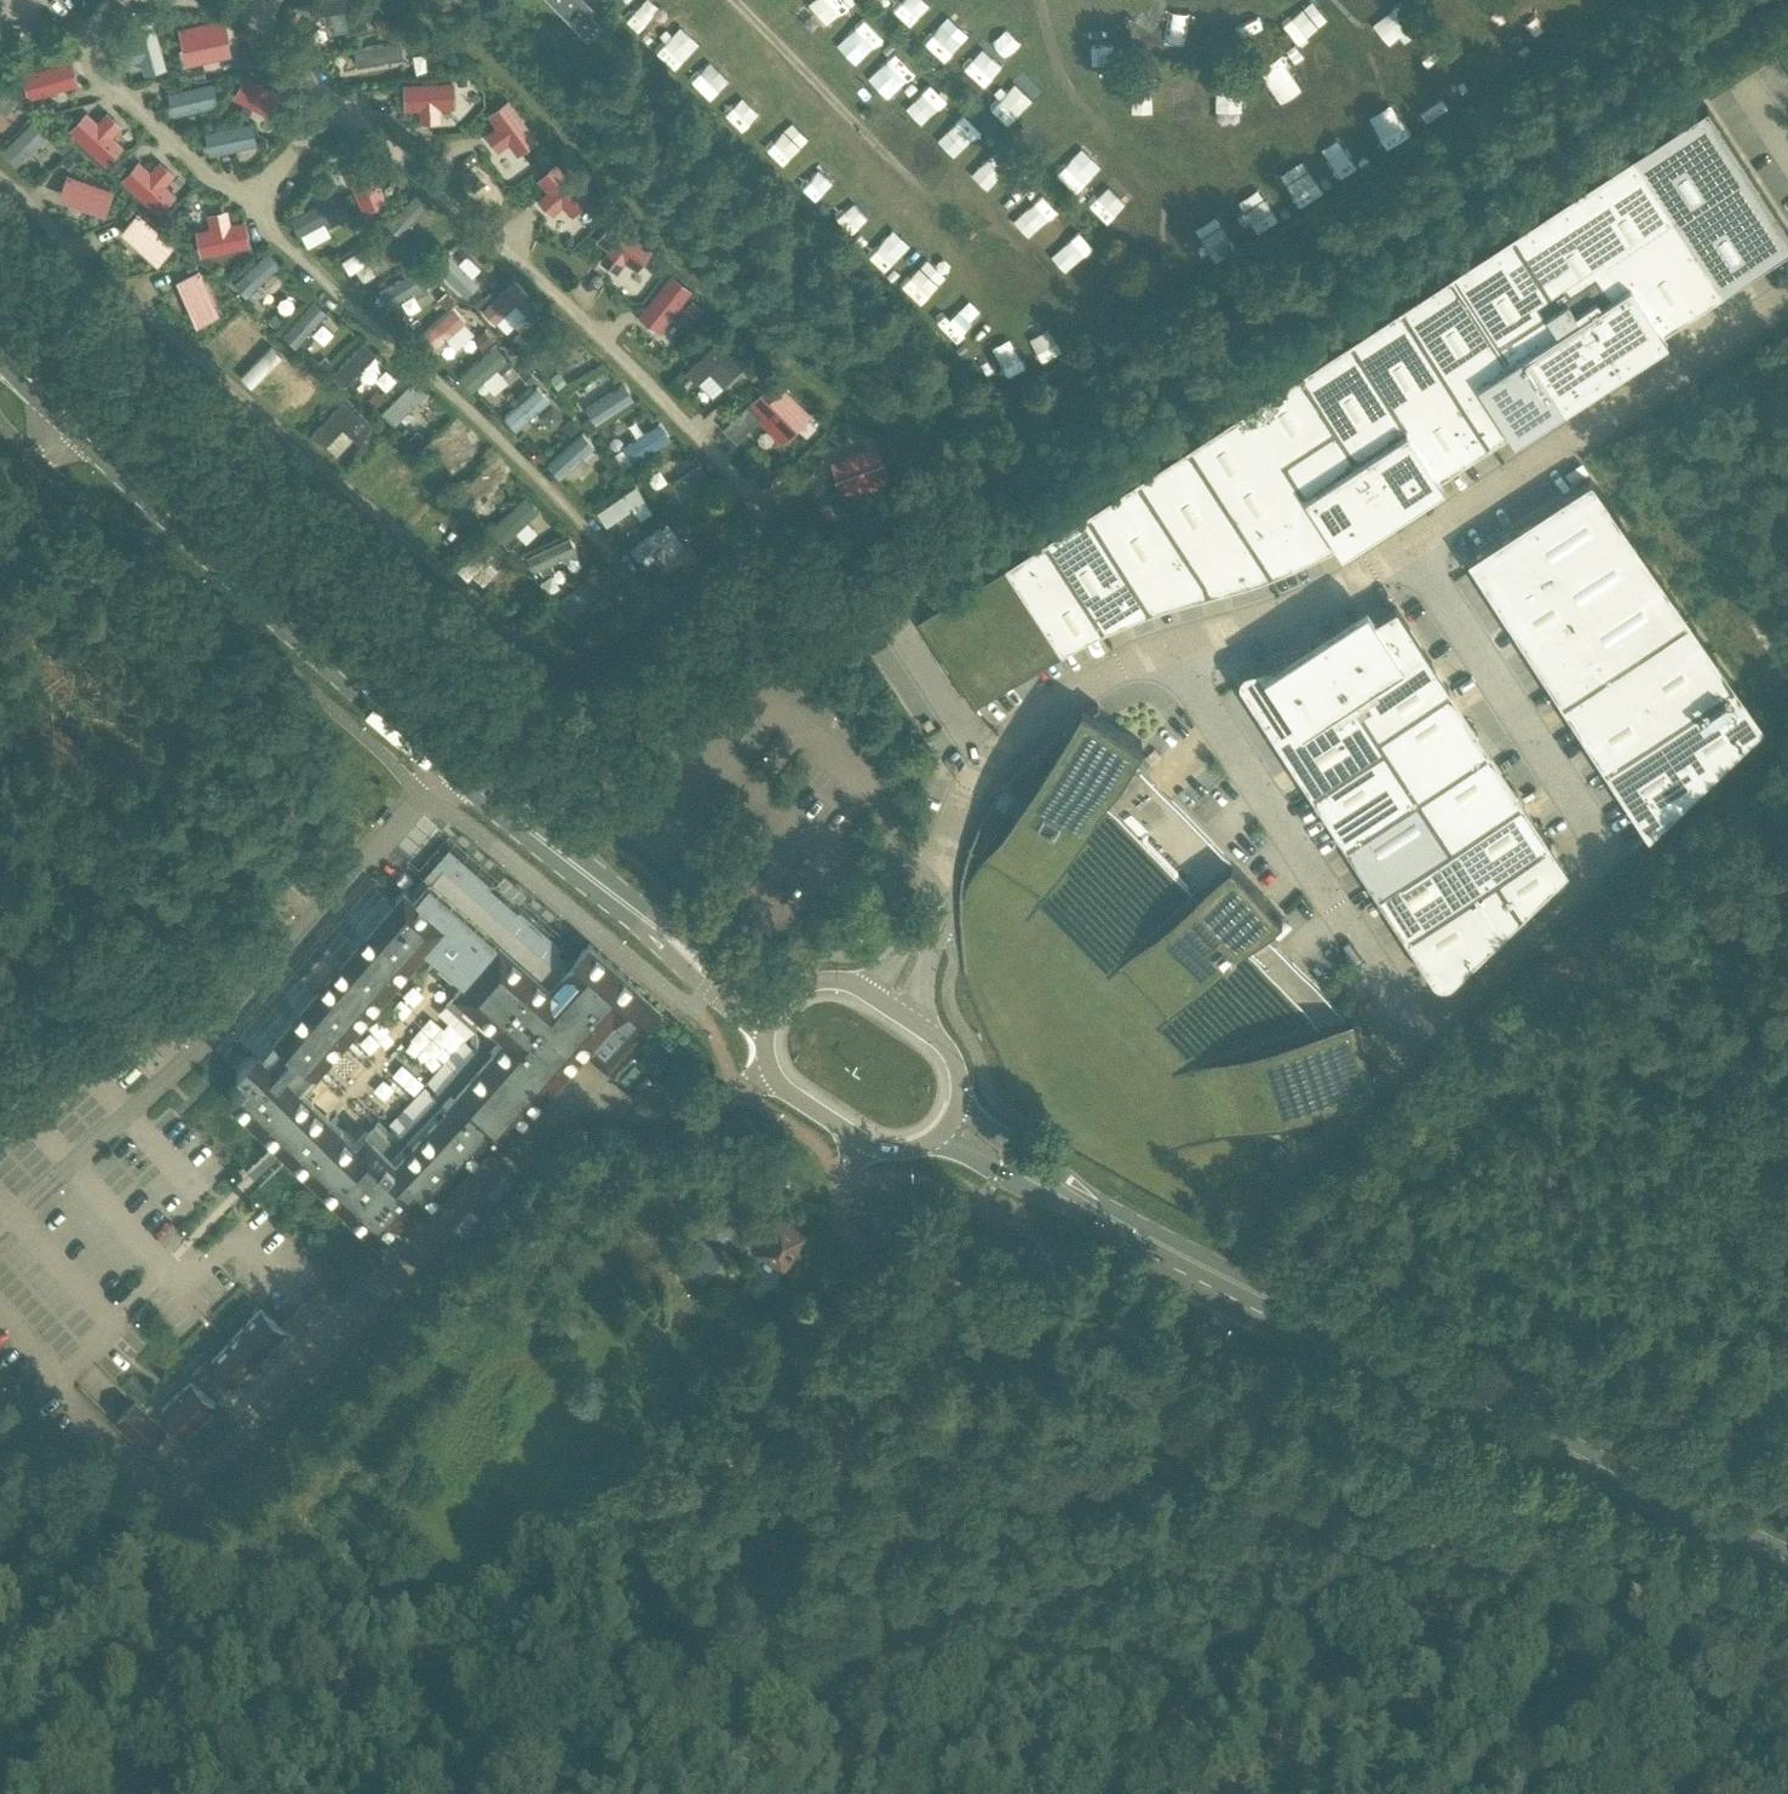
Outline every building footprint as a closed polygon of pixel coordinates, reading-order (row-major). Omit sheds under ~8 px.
[(587,39),(602,25),(577,0),(548,0),(587,39)] [(176,64),(167,67),(170,76),(178,73),(176,64)] [(1451,271),(1507,358),(1476,378),(1513,435),(1564,402),(1577,393),(1586,387),(1595,381),(1604,376),(1604,375),(1608,373),(1619,366),(1625,362),(1634,356),(1643,350),(1652,344),(1661,339),(1667,335),(1663,329),(1696,307),(1724,289),(1787,247),(1787,229),(1707,104),(1634,152),(1461,265),(1451,271)] [(189,205),(180,207),(181,218),(191,217),(189,205)] [(1451,271),(1400,305),(1489,441),(1509,429),(1476,378),(1507,358),(1451,271)] [(1400,305),(1350,337),(1441,473),(1464,459),(1489,441),(1400,305)] [(1333,423),(1284,455),(1337,541),(1341,547),(1443,481),(1439,474),(1441,473),(1350,337),(1298,371),(1333,423)] [(1298,371),(1187,443),(1270,571),(1293,562),(1317,551),(1337,541),(1284,455),(1333,423),(1298,371)] [(1187,443),(1135,477),(1190,559),(1197,593),(1201,592),(1200,588),(1227,581),(1234,583),(1247,580),(1270,571),(1187,443)] [(1562,701),(1687,618),(1592,476),(1467,559),(1562,701)] [(1135,477),(1087,508),(1149,607),(1152,606),(1151,602),(1177,594),(1185,596),(1197,593),(1190,559),(1135,477)] [(831,502),(818,507),(823,521),(836,516),(831,502)] [(1087,508),(1045,535),(1105,625),(1115,621),(1128,615),(1143,609),(1149,607),(1087,508)] [(1045,535),(917,619),(973,705),(1059,650),(1071,643),(1086,635),(1105,625),(1045,535)] [(1336,671),(1377,735),(1450,688),(1430,657),(1396,606),(1375,618),(1331,640),(1347,663),(1336,671)] [(1687,618),(1562,701),(1604,767),(1734,682),(1687,618)] [(1383,745),(1377,735),(1336,671),(1347,663),(1331,640),(1316,645),(1318,649),(1311,653),(1300,652),(1285,657),(1261,665),(1247,669),(1243,671),(1240,675),(1239,680),(1241,684),(1311,792),(1383,745)] [(1734,682),(1604,767),(1648,835),(1763,724),(1734,682)] [(1489,749),(1473,723),(1472,723),(1450,688),(1377,735),(1383,745),(1417,796),(1489,749)] [(1013,811),(984,861),(1042,897),(1043,899),(1120,971),(1167,1020),(1171,1019),(1201,1065),(1202,1068),(1224,1132),(1224,1134),(1349,1092),(1372,1070),(1352,1014),(1345,1016),(1262,931),(1281,913),(1263,894),(1230,856),(1227,856),(1132,757),(1142,741),(1092,709),(1065,725),(1019,800),(1009,794),(1002,804),(1013,811)] [(1344,843),(1417,796),(1383,745),(1311,792),(1344,843)] [(1162,755),(1155,747),(1145,757),(1152,765),(1162,755)] [(1451,846),(1522,799),(1489,749),(1417,796),(1451,846)] [(1377,894),(1451,846),(1417,796),(1344,843),(1377,894)] [(1377,894),(1404,934),(1494,875),(1549,840),(1522,799),(1451,846),(1377,894)] [(1494,875),(1520,914),(1568,869),(1549,840),(1494,875)] [(641,987),(591,942),(580,953),(521,900),(515,906),(494,887),(500,881),(456,841),(409,892),(405,888),(395,899),(374,881),(240,1034),(257,1048),(238,1067),(249,1078),(232,1095),(284,1146),(380,1238),(400,1217),(414,1230),(431,1212),(426,1207),(490,1140),(498,1147),(593,1039),(617,1060),(661,1011),(638,990),(641,987)] [(407,888),(415,879),(405,871),(397,880),(407,888)] [(1453,979),(1520,914),(1494,875),(1404,934),(1431,977),(1436,981),(1443,983),(1446,982),(1448,982),(1453,979)] [(175,1045),(197,1025),(181,1007),(158,1027),(175,1045)] [(151,1066),(163,1056),(142,1032),(130,1043),(151,1066)] [(668,1059),(652,1044),(646,1050),(647,1051),(640,1059),(656,1073),(668,1059)] [(699,1224),(733,1245),(755,1210),(721,1189),(699,1224)] [(784,1263),(805,1230),(770,1208),(759,1226),(767,1231),(757,1247),(784,1263)] [(703,1282),(726,1254),(698,1231),(675,1259),(703,1282)] [(329,1281),(283,1321),(293,1333),(339,1292),(329,1281)] [(211,1359),(236,1382),(283,1334),(258,1310),(211,1359)] [(187,1433),(216,1403),(191,1379),(162,1409),(187,1433)] [(146,1450),(166,1430),(136,1401),(117,1421),(146,1450)]
